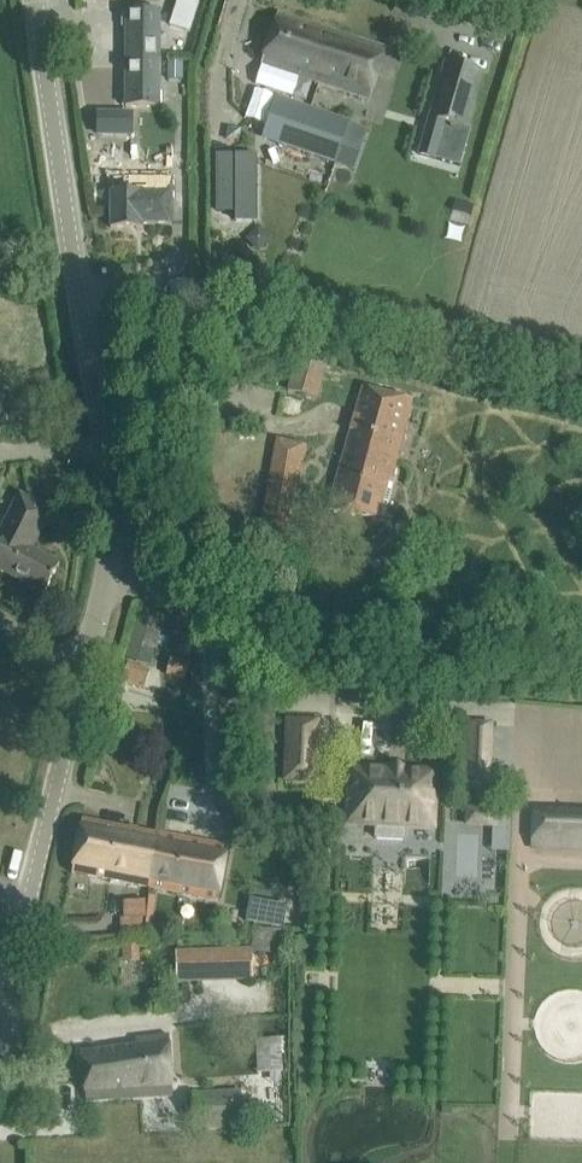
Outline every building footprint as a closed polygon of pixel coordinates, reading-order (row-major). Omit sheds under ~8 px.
[(178,2),(198,8),(201,0),(178,0),(178,2)] [(123,15),(123,28),(126,28),(126,107),(159,107),(160,12),(127,12),(127,15),(123,15)] [(319,83),(336,33),(278,14),(262,65),(319,83)] [(370,99),(379,72),(386,49),(336,33),(319,83),(370,99)] [(167,59),(167,79),(182,79),(183,60),(167,59)] [(430,119),(419,155),(461,167),(471,129),(467,128),(483,72),(446,61),(430,119)] [(292,103),(278,145),(336,164),(350,124),(311,110),(292,103)] [(98,114),(98,134),(132,135),(132,115),(98,114)] [(237,156),(217,156),(217,211),(232,211),(236,211),(236,221),(238,221),(238,211),(255,211),(255,221),(256,221),(256,155),(237,155),(237,156)] [(107,206),(107,222),(111,222),(111,228),(144,228),(144,222),(172,222),(173,179),(143,179),(143,161),(128,161),(128,169),(111,169),(111,192),(111,206),(107,206)] [(289,391),(317,399),(330,352),(302,344),(289,391)] [(417,405),(386,396),(363,389),(327,512),(388,522),(399,482),(395,481),(417,405)] [(277,440),(260,535),(287,540),(301,459),(304,460),(306,445),(277,440)] [(0,533),(0,534),(5,537),(0,546),(0,571),(45,594),(60,564),(32,550),(52,511),(20,494),(0,533)] [(170,658),(166,676),(185,681),(189,663),(170,658)] [(236,676),(223,722),(244,728),(257,682),(236,676)] [(488,792),(490,726),(472,725),(469,791),(488,792)] [(287,750),(285,779),(314,781),(316,752),(287,750)] [(347,826),(347,855),(352,855),(351,859),(363,860),(363,856),(367,856),(366,870),(403,871),(403,884),(432,885),(434,831),(442,831),(443,799),(435,799),(436,793),(440,793),(440,781),(436,781),(437,772),(406,771),(406,776),(389,775),(390,770),(350,768),(349,800),(347,826)] [(472,826),(492,825),(491,806),(472,806),(472,826)] [(533,846),(581,849),(581,814),(535,812),(533,846)] [(151,889),(162,835),(82,820),(72,874),(151,889)] [(162,835),(151,889),(218,902),(228,848),(162,835)] [(146,900),(124,901),(125,918),(147,917),(146,900)] [(139,962),(140,944),(123,943),(122,961),(139,962)] [(175,951),(175,984),(252,981),(251,948),(175,951)] [(81,1053),(86,1098),(87,1102),(173,1096),(170,1036),(160,1037),(137,1040),(137,1047),(81,1053)] [(197,1133),(206,1132),(244,1129),(241,1093),(194,1097),(197,1133)]
